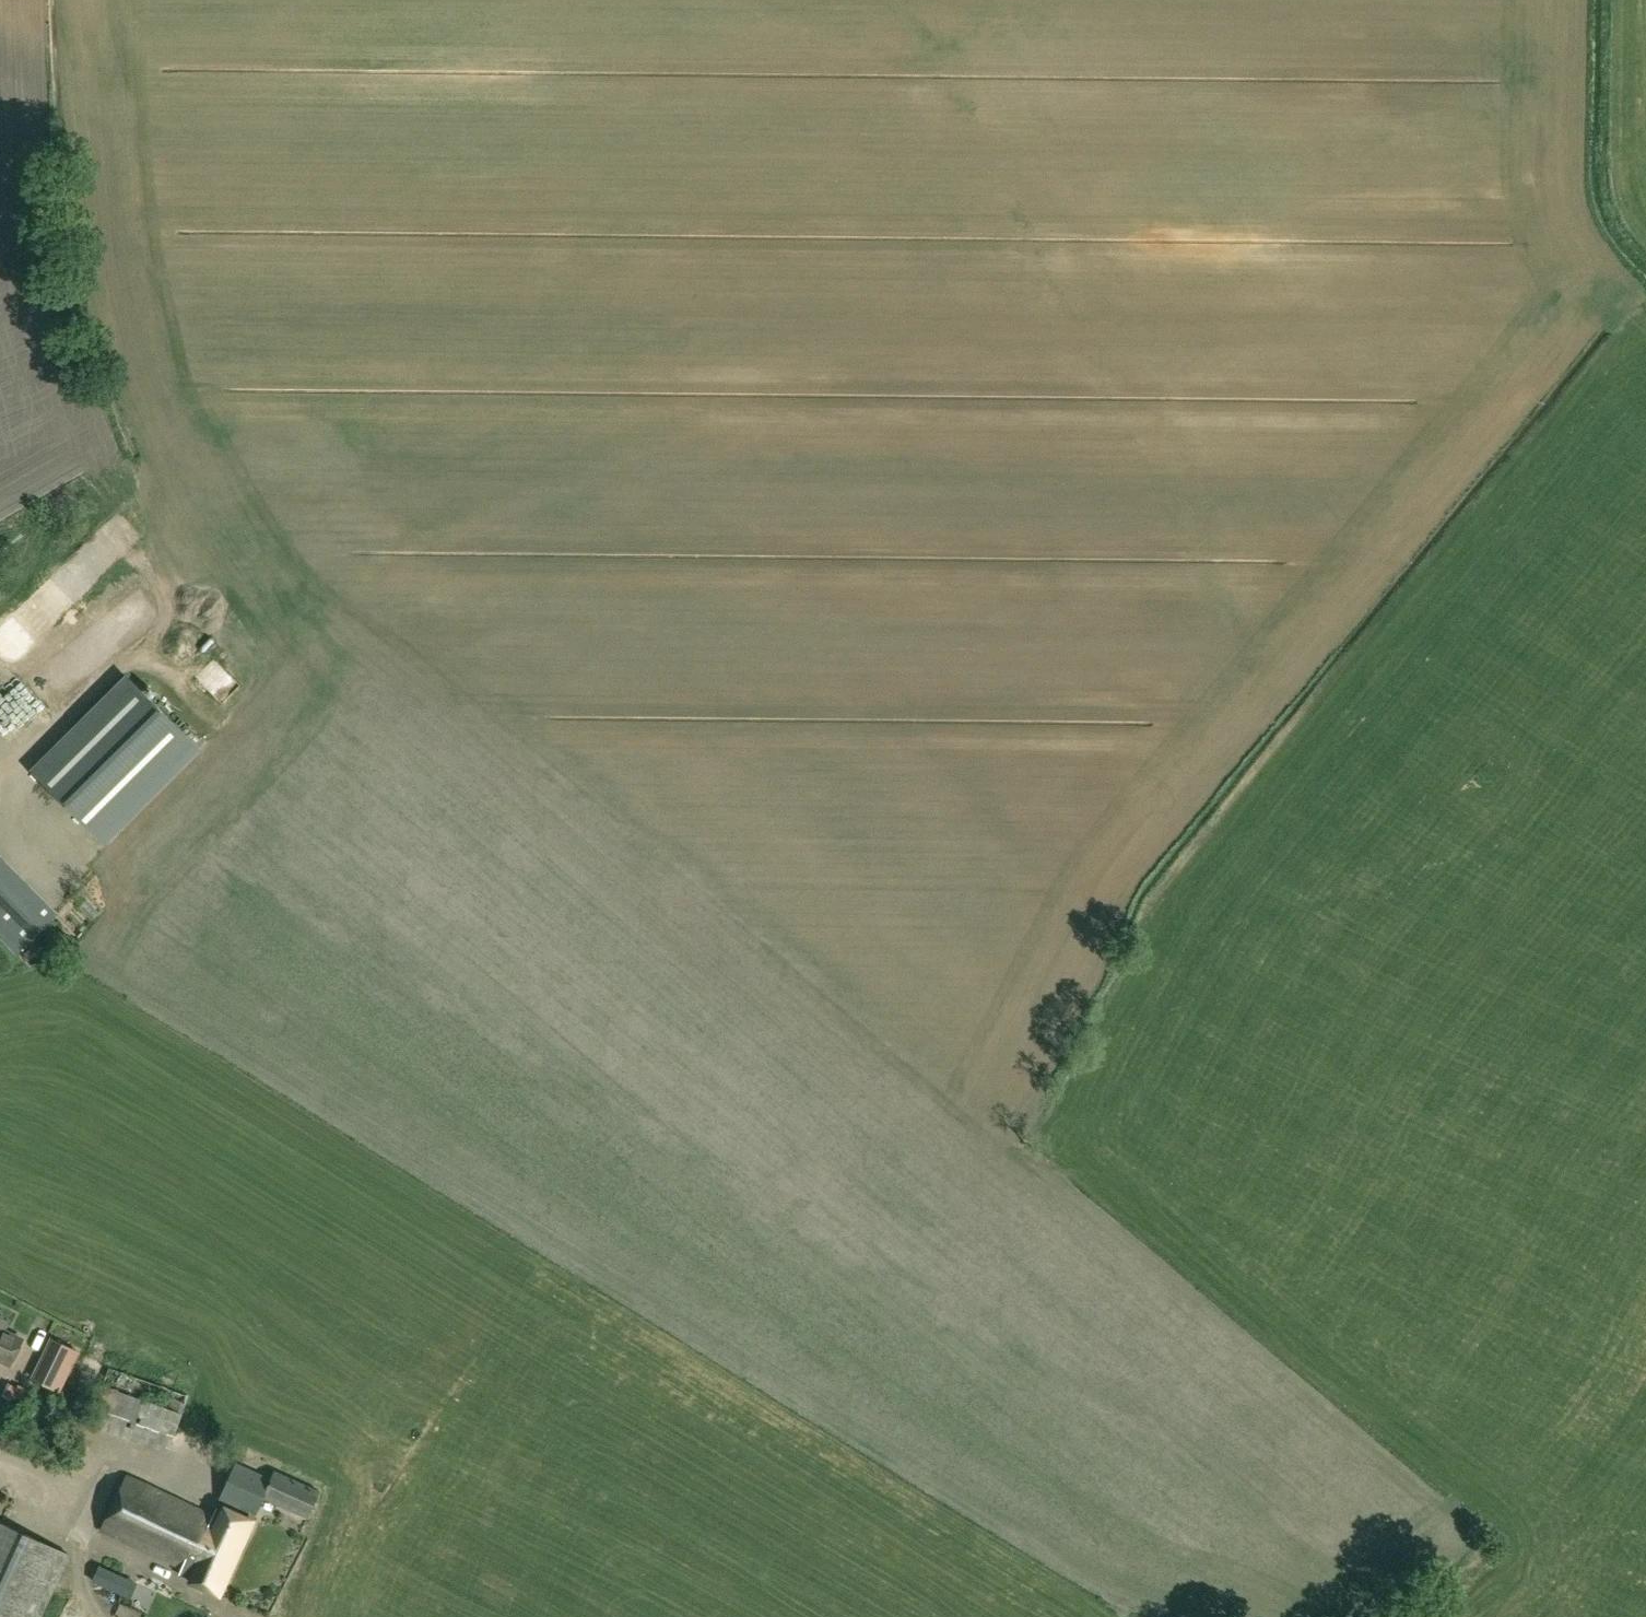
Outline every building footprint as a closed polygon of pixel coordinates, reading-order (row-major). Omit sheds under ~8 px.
[(199,750),(127,677),(33,770),(105,843),(199,750)] [(0,1330),(4,1322),(0,1319),(0,1362),(10,1366),(22,1341),(0,1330)] [(54,1340),(35,1379),(59,1390),(78,1352),(54,1340)] [(197,1372),(188,1369),(185,1375),(163,1366),(155,1385),(139,1379),(109,1369),(88,1425),(169,1454),(197,1372)] [(217,1519),(193,1507),(126,1477),(101,1531),(194,1573),(190,1583),(219,1596),(263,1498),(308,1518),(319,1492),(274,1471),(270,1479),(235,1464),(219,1497),(249,1512),(248,1516),(224,1504),(217,1519)] [(68,1556),(0,1525),(0,1616),(41,1616),(68,1556)] [(121,1577),(100,1566),(92,1583),(115,1593),(121,1577)]
